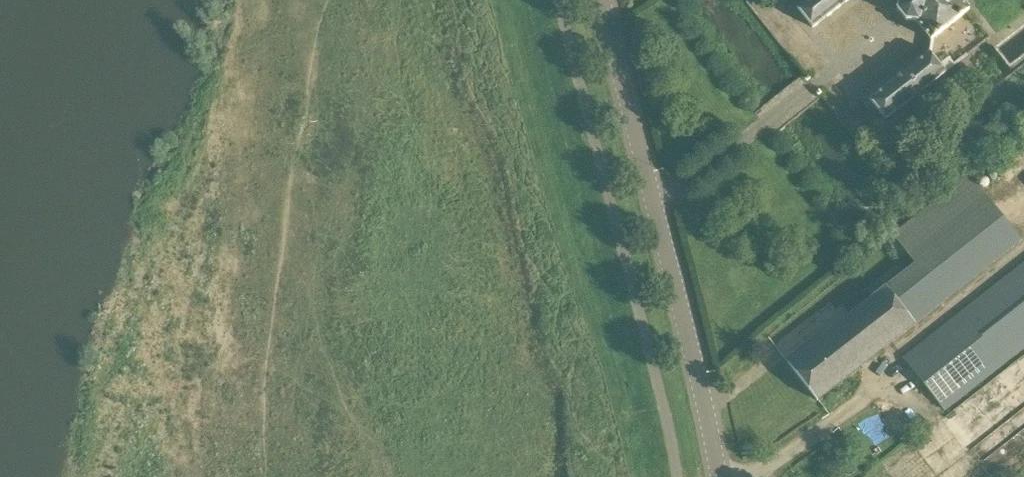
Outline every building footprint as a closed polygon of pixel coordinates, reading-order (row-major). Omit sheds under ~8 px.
[(849,0),(808,0),(797,9),(812,29),(849,0)] [(899,1),(897,10),(897,11),(906,23),(907,22),(916,23),(931,41),(966,11),(958,0),(898,0),(899,1)] [(945,74),(929,53),(869,100),(885,120),(945,74)] [(788,364),(817,402),(913,325),(884,289),(788,364)] [(913,372),(931,358),(921,345),(903,359),(913,372)]
